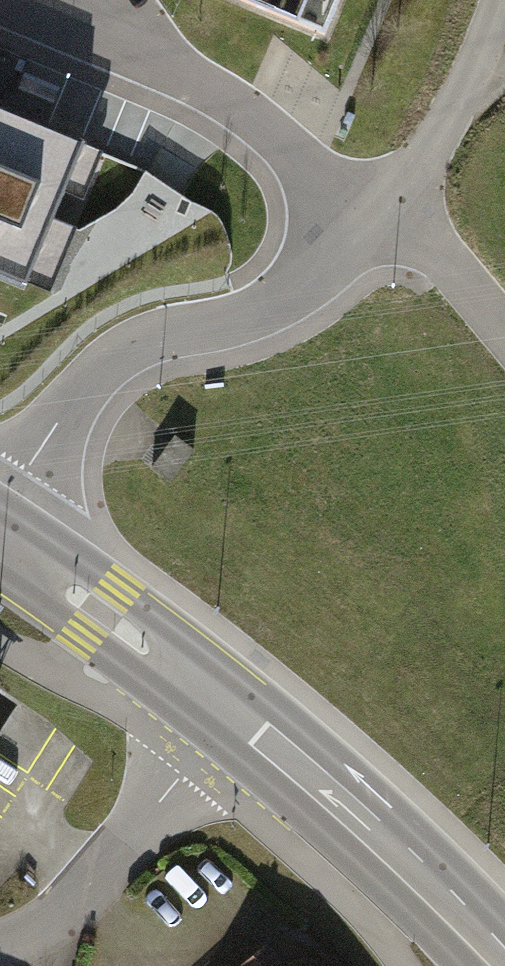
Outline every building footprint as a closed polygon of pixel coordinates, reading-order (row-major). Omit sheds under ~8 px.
[(321,35),(336,0),(238,0),(321,35)] [(35,268),(94,132),(0,91),(0,252),(35,268)] [(0,674),(0,725),(23,689),(0,674)] [(228,965),(281,965),(261,940),(228,965)]
